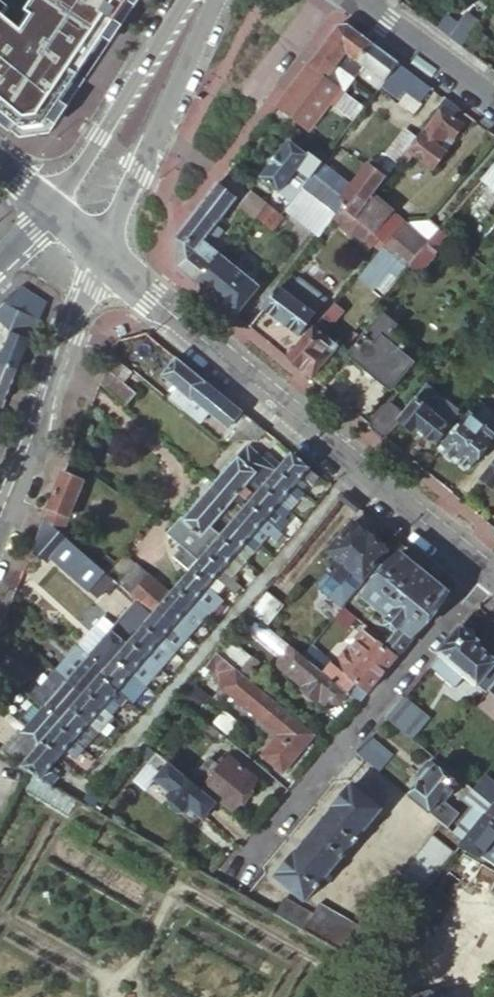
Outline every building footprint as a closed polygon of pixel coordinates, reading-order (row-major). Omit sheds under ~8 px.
[(18,139),(48,133),(138,0),(37,0),(18,28),(2,15),(0,13),(0,124),(18,139)] [(2,15),(8,7),(0,0),(0,13),(2,15)] [(461,48),(479,24),(466,14),(458,25),(446,16),(437,30),(461,48)] [(358,63),(372,45),(348,26),(337,27),(327,40),(344,53),(358,63)] [(488,45),(475,36),(467,46),(480,56),(488,45)] [(327,40),(308,65),(344,93),(353,81),(334,67),(344,53),(327,40)] [(398,65),(372,45),(358,63),(363,67),(378,78),(385,83),(397,66),(398,65)] [(363,67),(358,63),(344,53),(334,67),(353,81),(357,75),(359,73),(363,67)] [(344,93),(308,65),(275,108),(308,133),(329,105),(333,109),(345,93),(344,93)] [(424,102),(431,92),(397,66),(385,83),(397,92),(403,86),(424,102)] [(364,76),(364,80),(372,86),(378,78),(363,67),(359,73),(364,76)] [(372,86),(364,80),(363,83),(370,88),(372,86)] [(459,110),(445,100),(438,110),(440,111),(408,153),(407,152),(401,159),(408,164),(413,157),(432,171),(445,154),(437,148),(446,137),(452,141),(462,128),(451,120),(459,110)] [(413,104),(406,113),(412,118),(419,109),(413,104)] [(412,118),(406,113),(402,118),(408,123),(412,118)] [(384,155),(397,165),(401,159),(407,152),(416,140),(403,131),(384,155)] [(303,150),(291,140),(288,143),(308,157),(310,155),(303,150)] [(309,180),(322,164),(310,155),(308,157),(288,143),(260,179),(279,194),(298,171),(309,180)] [(337,144),(322,164),(333,173),(348,153),(337,144)] [(333,173),(322,164),(309,180),(303,189),(337,216),(345,206),(358,216),(372,199),(385,181),(382,179),(363,165),(348,153),(333,173)] [(363,165),(382,179),(391,168),(372,153),(363,165)] [(481,184),(489,190),(476,206),(487,215),(493,206),(493,168),(481,184)] [(217,184),(178,234),(197,249),(202,242),(210,248),(223,231),(216,225),(237,200),(217,184)] [(303,189),(291,204),(285,213),(318,239),(332,222),(337,216),(303,189)] [(259,199),(252,193),(240,208),(255,221),(261,213),(267,206),(259,199)] [(273,210),(281,217),(285,213),(291,204),(283,197),(273,210)] [(403,224),(372,199),(358,216),(355,220),(385,245),(403,224)] [(234,247),(224,259),(232,266),(238,259),(241,261),(249,251),(252,253),(281,217),(273,210),(267,206),(261,213),(255,221),(250,227),(254,231),(241,248),(236,244),(234,247)] [(345,206),(337,216),(332,222),(346,234),(351,228),(379,252),(385,245),(355,220),(358,216),(345,206)] [(426,223),(403,224),(416,235),(426,223)] [(416,235),(403,224),(385,245),(410,266),(428,245),(416,235)] [(439,232),(428,245),(410,266),(409,267),(418,274),(447,239),(439,232)] [(176,269),(195,285),(219,255),(216,253),(210,248),(202,242),(197,249),(178,234),(174,239),(176,269)] [(216,253),(219,255),(224,259),(234,247),(226,241),(216,253)] [(410,266),(385,245),(379,252),(404,273),(409,267),(410,266)] [(219,255),(195,285),(234,317),(259,288),(232,266),(224,259),(219,255)] [(18,374),(48,303),(22,287),(6,303),(20,311),(13,328),(1,357),(0,357),(0,361),(18,374)] [(313,318),(278,290),(263,309),(297,337),(313,318)] [(0,308),(0,321),(13,328),(20,311),(6,303),(0,308)] [(334,304),(286,359),(311,380),(338,349),(321,335),(340,310),(334,304)] [(411,340),(383,316),(348,358),(390,393),(412,366),(399,355),(411,340)] [(209,409),(222,394),(177,357),(162,374),(178,388),(173,394),(186,405),(192,400),(193,401),(195,398),(209,409)] [(18,374),(0,361),(0,418),(18,374)] [(135,388),(107,364),(101,381),(124,401),(135,388)] [(430,381),(402,416),(398,420),(414,434),(417,431),(434,446),(460,415),(447,404),(436,416),(429,410),(439,397),(430,390),(434,385),(430,381)] [(367,427),(383,439),(398,420),(402,416),(387,403),(367,427)] [(266,430),(243,411),(222,441),(256,442),(266,430)] [(484,430),(466,415),(438,450),(457,465),(458,464),(466,471),(492,439),(483,432),(484,430)] [(320,475),(292,452),(276,470),(295,486),(306,475),(315,482),(320,475)] [(239,455),(216,481),(213,485),(232,501),(239,493),(245,498),(252,490),(246,484),(251,478),(258,471),(239,455)] [(479,479),(493,492),(493,460),(479,479)] [(295,486),(276,470),(261,487),(280,503),(290,493),(298,500),(304,494),(295,486)] [(62,472),(45,515),(62,530),(70,512),(75,514),(84,492),(79,489),(83,480),(62,472)] [(246,484),(252,490),(257,484),(251,478),(246,484)] [(185,554),(206,530),(232,501),(213,485),(184,518),(185,519),(176,529),(181,534),(174,543),(185,554)] [(261,487),(247,503),(266,519),(274,511),(283,518),(283,517),(289,511),(280,503),(261,487)] [(232,501),(238,507),(245,498),(239,493),(232,501)] [(212,536),(238,507),(232,501),(206,530),(212,536)] [(247,503),(242,510),(233,520),(252,536),(260,527),(268,533),(275,527),(266,519),(247,503)] [(274,511),(266,519),(275,527),(278,530),(286,520),(283,517),(283,518),(274,511)] [(493,531),(493,511),(484,523),(493,531)] [(45,515),(32,548),(49,560),(53,555),(91,586),(106,568),(62,530),(45,515)] [(233,520),(218,537),(237,553),(246,543),(255,550),(261,543),(260,542),(252,536),(233,520)] [(365,581),(389,550),(354,522),(329,552),(338,559),(326,571),(340,583),(352,571),(365,581)] [(268,533),(260,527),(252,536),(260,542),(268,533)] [(275,527),(268,533),(275,540),(282,533),(278,530),(275,527)] [(218,537),(203,554),(222,570),(230,561),(239,568),(246,561),(237,553),(218,537)] [(190,571),(208,586),(215,578),(225,585),(231,577),(222,570),(203,554),(190,571)] [(386,644),(400,655),(451,594),(401,554),(366,597),(390,619),(387,623),(388,628),(395,635),(386,644)] [(137,562),(120,581),(138,597),(154,611),(157,608),(172,591),(137,562)] [(190,571),(174,589),(192,604),(208,586),(190,571)] [(238,583),(231,577),(225,585),(225,586),(231,591),(238,583)] [(225,585),(215,578),(208,586),(218,595),(225,586),(225,585)] [(174,589),(172,591),(157,608),(175,624),(192,604),(174,589)] [(267,590),(250,611),(267,625),(285,604),(267,590)] [(154,611),(138,597),(116,622),(113,627),(129,641),(143,624),(154,611)] [(205,615),(192,604),(175,624),(184,632),(188,635),(205,615)] [(157,608),(154,611),(143,624),(161,640),(169,632),(178,639),(184,632),(175,624),(157,608)] [(113,627),(116,622),(105,613),(79,643),(81,645),(90,652),(107,666),(113,659),(129,641),(113,627)] [(143,624),(129,641),(146,656),(155,648),(163,655),(169,648),(161,640),(143,624)] [(493,685),(493,660),(475,645),(477,642),(474,639),(477,635),(477,628),(473,625),(467,627),(464,631),(462,629),(430,667),(467,696),(477,685),(487,693),(493,685)] [(178,639),(169,632),(161,640),(169,648),(174,652),(188,635),(184,632),(178,639)] [(253,656),(229,638),(219,651),(242,669),(253,656)] [(146,656),(129,641),(113,659),(132,674),(141,664),(150,671),(155,664),(146,656)] [(347,693),(360,703),(400,655),(386,644),(383,642),(354,677),(346,672),(336,683),(347,693)] [(81,645),(59,670),(68,677),(90,652),(81,645)] [(163,655),(155,648),(146,656),(155,664),(160,668),(174,652),(169,648),(163,655)] [(336,683),(305,657),(295,649),(279,666),(298,681),(296,683),(300,687),(300,691),(305,696),(309,695),(314,699),(316,696),(320,698),(323,694),(334,703),(339,702),(347,693),(336,683)] [(0,656),(0,665),(19,681),(27,671),(4,652),(0,656)] [(90,652),(68,677),(69,678),(86,691),(99,674),(107,666),(90,652)] [(225,660),(217,654),(212,659),(220,666),(225,660)] [(113,659),(107,666),(99,674),(117,690),(125,682),(134,689),(140,682),(132,674),(113,659)] [(212,659),(207,666),(215,672),(220,666),(212,659)] [(141,664),(132,674),(140,682),(144,686),(160,668),(155,664),(150,671),(141,664)] [(0,665),(0,684),(10,691),(19,681),(0,665)] [(207,666),(200,675),(204,677),(207,674),(211,677),(215,672),(207,666)] [(59,670),(37,696),(46,704),(68,677),(59,670)] [(228,682),(222,689),(242,705),(257,687),(237,670),(228,682)] [(99,674),(86,691),(85,691),(103,707),(112,697),(121,704),(126,698),(117,690),(99,674)] [(214,682),(218,686),(224,679),(219,676),(214,682)] [(69,678),(68,677),(46,704),(62,717),(70,708),(85,691),(86,691),(69,678)] [(218,686),(222,689),(228,682),(224,679),(218,686)] [(144,686),(140,682),(134,689),(125,682),(117,690),(126,698),(131,702),(144,686)] [(275,701),(257,687),(242,705),(260,720),(275,701)] [(85,691),(70,708),(89,724),(97,714),(106,722),(112,715),(103,707),(85,691)] [(436,720),(407,695),(388,717),(418,742),(436,720)] [(280,738),(296,719),(275,701),(260,720),(280,738)] [(62,717),(46,704),(27,725),(23,730),(40,744),(41,741),(56,724),(62,717)] [(70,708),(62,717),(56,724),(83,748),(97,731),(89,724),(70,708)] [(14,723),(18,718),(9,710),(4,715),(14,723)] [(14,723),(23,730),(27,725),(18,718),(14,723)] [(300,754),(316,735),(296,719),(280,738),(300,754)] [(56,724),(41,741),(60,756),(69,746),(77,754),(83,748),(56,724)] [(174,750),(154,733),(146,743),(159,755),(166,760),(174,750)] [(0,746),(0,751),(5,754),(16,739),(8,735),(0,746)] [(397,754),(373,735),(359,752),(384,771),(397,754)] [(284,773),(300,754),(280,738),(264,756),(284,773)] [(5,754),(22,764),(33,750),(16,739),(5,754)] [(20,766),(29,771),(51,784),(58,776),(49,768),(60,756),(41,741),(40,744),(33,750),(22,764),(20,766)] [(166,760),(159,755),(151,764),(167,778),(162,784),(177,797),(172,803),(176,806),(176,811),(183,816),(187,815),(192,818),(196,813),(203,819),(217,803),(166,760)] [(264,790),(225,757),(203,783),(242,817),(264,790)] [(426,781),(414,794),(440,814),(453,824),(463,812),(449,800),(462,784),(436,763),(433,763),(423,775),(423,778),(426,781)] [(29,771),(19,789),(64,816),(75,799),(51,784),(29,771)] [(386,807),(356,783),(279,875),(309,899),(386,807)] [(96,789),(84,804),(94,809),(104,796),(96,789)] [(484,798),(459,828),(468,836),(487,812),(493,804),(484,798)] [(468,836),(464,840),(478,849),(484,852),(493,840),(493,817),(487,812),(468,836)] [(443,866),(455,851),(429,830),(397,870),(410,879),(429,855),(443,866)] [(464,840),(455,851),(443,866),(423,891),(416,900),(429,911),(478,849),(464,840)] [(484,852),(493,858),(493,859),(493,840),(484,852)] [(414,884),(423,891),(443,866),(429,855),(410,879),(414,884)] [(406,911),(416,900),(423,891),(414,884),(398,905),(406,911)] [(289,900),(281,913),(305,926),(313,913),(289,900)] [(305,926),(353,953),(367,961),(386,936),(321,900),(313,913),(305,926)] [(443,984),(396,996),(447,996),(443,984)]
